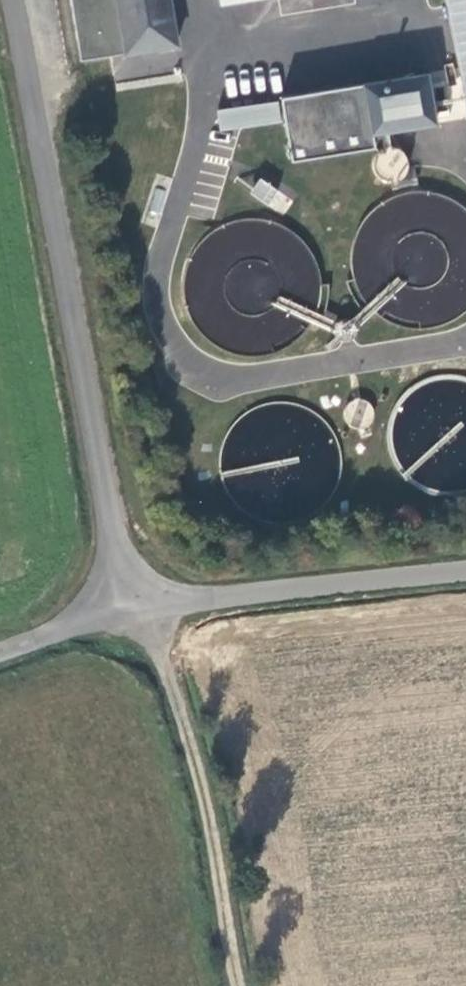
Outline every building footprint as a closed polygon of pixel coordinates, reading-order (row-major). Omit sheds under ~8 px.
[(84,60),(181,44),(174,0),(75,0),(84,60)] [(465,83),(465,0),(449,0),(465,83)] [(431,72),(284,96),(295,159),(378,146),(376,132),(439,122),(431,72)] [(216,111),(219,132),(283,121),(279,100),(216,111)] [(380,154),(385,182),(408,177),(403,150),(380,154)] [(282,217),(294,201),(260,176),(248,192),(282,217)] [(250,201),(166,286),(254,372),(310,315),(302,308),(330,280),(250,201)] [(458,387),(463,376),(408,379),(389,419),(392,474),(432,493),(465,492),(465,391),(458,387)] [(370,399),(344,404),(349,430),(375,426),(370,399)] [(219,504),(323,522),(337,441),(318,438),(320,424),(236,409),(219,504)]
